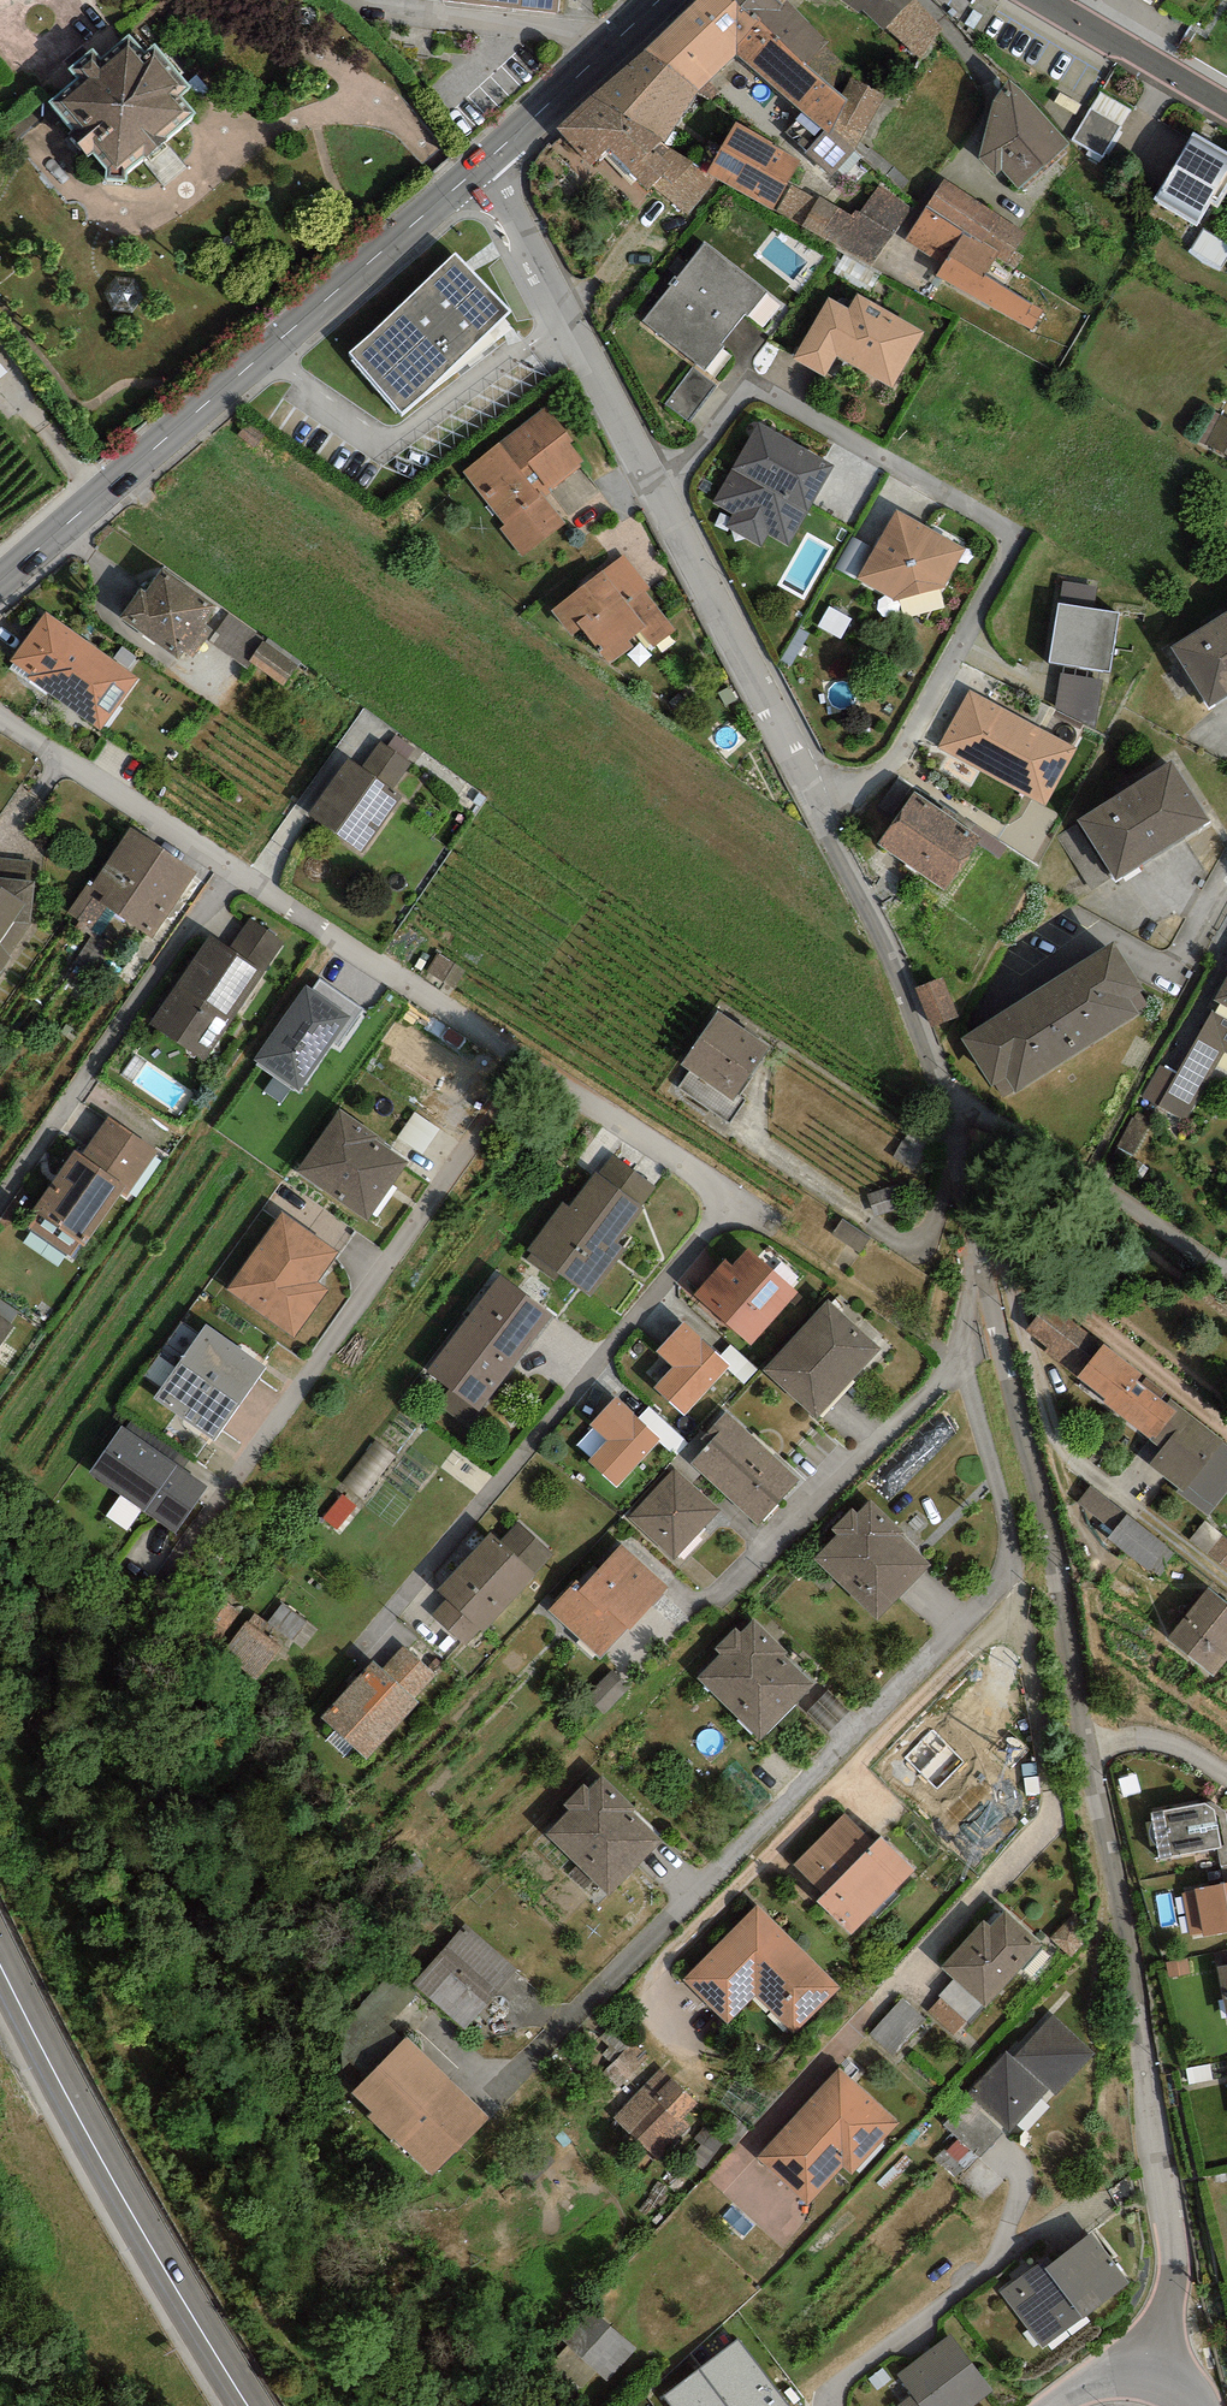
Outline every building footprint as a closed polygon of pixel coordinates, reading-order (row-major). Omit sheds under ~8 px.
[(440,2),(559,13),(560,0),(440,0),(440,2)] [(643,49),(700,90),(736,54),(741,50),(736,46),(758,22),(733,0),(699,0),(643,49)] [(758,22),(760,19),(806,65),(828,43),(787,0),(781,6),(774,0),(733,0),(758,22)] [(859,13),(861,9),(882,30),(885,26),(910,0),(841,0),(859,13)] [(919,0),(910,0),(885,26),(919,58),(940,27),(919,0)] [(741,50),(736,54),(803,112),(784,132),(832,176),(855,152),(884,94),(851,77),(842,97),(806,65),(760,19),(758,22),(736,46),(741,50)] [(67,135),(87,156),(93,151),(107,168),(106,180),(127,181),(127,169),(146,158),(150,162),(168,147),(166,142),(196,114),(182,95),(190,88),(154,43),(147,52),(130,36),(99,57),(92,49),(69,68),(77,78),(48,101),(73,129),(67,135)] [(700,90),(643,49),(592,97),(667,140),(700,90)] [(1069,143),(1011,80),(993,101),(979,158),(994,174),(1001,168),(1018,188),(1069,143)] [(1100,92),(1072,138),(1103,156),(1131,110),(1100,92)] [(592,97),(557,127),(592,166),(606,149),(648,191),(654,185),(688,215),(716,178),(707,173),(664,145),(667,140),(592,97)] [(800,161),(735,123),(707,173),(716,178),(771,210),(800,161)] [(1190,133),(1154,199),(1199,224),(1211,203),(1218,207),(1226,192),(1226,154),(1190,133)] [(1026,232),(944,180),(905,240),(945,262),(935,275),(1031,329),(1042,311),(984,276),(995,258),(1005,263),(1026,232)] [(802,226),(818,200),(791,186),(777,211),(802,226)] [(911,208),(878,187),(858,213),(855,211),(850,216),(820,198),(818,200),(802,226),(872,267),(911,208)] [(1192,252),(1222,266),(1226,254),(1226,240),(1202,229),(1192,252)] [(705,243),(674,281),(734,328),(745,315),(748,317),(768,291),(705,243)] [(457,253),(348,354),(402,412),(511,311),(457,253)] [(734,328),(674,281),(643,321),(704,370),(724,345),(722,343),(734,328)] [(848,308),(828,296),(793,359),(825,377),(836,358),(892,389),(925,331),(856,293),(848,308)] [(10,370),(0,358),(0,378),(10,370)] [(696,365),(667,398),(688,417),(717,385),(696,365)] [(545,407),(463,471),(505,524),(499,529),(522,557),(565,523),(544,495),(585,463),(569,443),(572,441),(545,407)] [(1220,414),(1205,444),(1226,455),(1226,417),(1220,414)] [(835,466),(759,422),(712,502),(732,514),(725,527),(761,547),(768,536),(788,547),(835,466)] [(965,547),(896,511),(857,579),(895,600),(944,588),(965,547)] [(624,554),(551,608),(572,636),(582,628),(608,664),(634,645),(630,640),(640,633),(652,648),(674,631),(645,592),(649,589),(624,554)] [(216,607),(162,569),(146,592),(140,588),(119,617),(179,660),(184,652),(193,658),(213,630),(204,624),(216,607)] [(1063,580),(1050,663),(1111,672),(1120,613),(1096,609),(1100,586),(1063,580)] [(1169,645),(1208,708),(1226,697),(1226,610),(1169,645)] [(138,677),(45,611),(10,660),(29,674),(27,678),(100,730),(138,677)] [(266,641),(229,614),(209,642),(247,670),(251,664),(248,661),(263,641),(265,643),(266,641)] [(301,662),(268,639),(266,641),(265,643),(263,641),(248,661),(251,664),(283,687),(301,662)] [(1098,718),(1106,676),(1062,668),(1054,711),(1098,718)] [(1078,749),(970,690),(938,748),(1047,807),(1078,749)] [(396,735),(388,746),(407,759),(415,748),(396,735)] [(381,741),(361,767),(392,790),(412,763),(407,759),(388,746),(381,741)] [(361,767),(348,758),(308,814),(362,853),(402,797),(392,790),(361,767)] [(1171,760),(1077,818),(1116,881),(1210,823),(1171,760)] [(982,838),(914,791),(877,844),(945,891),(982,838)] [(196,872),(129,827),(92,882),(89,880),(67,913),(91,929),(106,907),(126,920),(125,921),(151,939),(196,872)] [(31,880),(32,860),(0,857),(0,878),(31,880)] [(5,970),(3,969),(31,924),(35,881),(31,880),(0,878),(0,978),(5,970)] [(250,918),(229,949),(264,973),(285,942),(250,918)] [(229,949),(209,936),(149,1023),(205,1061),(264,973),(229,949)] [(1112,944),(961,1036),(1001,1101),(1140,1017),(1137,1012),(1149,1004),(1112,944)] [(466,971),(438,954),(427,971),(454,989),(466,971)] [(1214,1000),(1226,1007),(1226,976),(1214,1000)] [(926,1023),(954,1019),(949,977),(920,981),(926,1023)] [(363,1008),(319,978),(312,988),(306,984),(254,1060),(300,1091),(333,1042),(338,1046),(363,1008)] [(770,1046),(718,1010),(681,1064),(734,1100),(770,1046)] [(1212,1010),(1175,1074),(1160,1065),(1142,1096),(1187,1122),(1217,1071),(1226,1077),(1226,1019),(1212,1010)] [(378,1136),(339,1109),(296,1171),(369,1221),(409,1163),(376,1140),(378,1136)] [(158,1152),(107,1116),(80,1154),(75,1150),(32,1211),(37,1215),(28,1228),(69,1258),(80,1243),(85,1246),(121,1195),(125,1198),(158,1152)] [(655,1187),(612,1155),(599,1173),(596,1171),(569,1206),(563,1201),(527,1250),(531,1253),(526,1260),(554,1281),(560,1275),(590,1297),(626,1249),(618,1243),(644,1209),(641,1206),(655,1187)] [(339,1253),(282,1212),(226,1290),(294,1338),(329,1290),(318,1282),(339,1253)] [(751,1345),(799,1292),(749,1248),(733,1265),(725,1259),(693,1294),(751,1345)] [(554,1316),(500,1275),(426,1371),(480,1412),(554,1316)] [(11,1324),(19,1312),(0,1299),(0,1316),(11,1324)] [(881,1349),(828,1299),(762,1370),(816,1419),(881,1349)] [(1078,1377),(1103,1344),(1049,1301),(1025,1332),(1048,1349),(1046,1352),(1078,1377)] [(14,1325),(11,1324),(0,1316),(0,1345),(14,1325)] [(720,1356),(683,1322),(656,1352),(672,1367),(654,1387),(685,1415),(727,1369),(730,1366),(720,1356)] [(180,1362),(240,1405),(267,1368),(206,1325),(180,1362)] [(731,1344),(720,1356),(730,1366),(727,1369),(744,1384),(758,1369),(731,1344)] [(1141,1374),(1103,1344),(1078,1377),(1106,1399),(1104,1402),(1152,1441),(1176,1411),(1167,1404),(1161,1399),(1141,1383),(1136,1380),(1141,1374)] [(240,1405),(180,1362),(153,1398),(214,1441),(240,1405)] [(1141,1383),(1161,1399),(1166,1393),(1146,1377),(1141,1383)] [(637,1419),(614,1397),(590,1424),(607,1440),(587,1461),(616,1487),(658,1441),(660,1439),(637,1419)] [(1171,1398),(1167,1404),(1176,1411),(1152,1441),(1162,1449),(1149,1465),(1180,1489),(1177,1492),(1208,1517),(1226,1494),(1226,1443),(1171,1398)] [(660,1439),(658,1441),(676,1458),(689,1443),(649,1407),(637,1419),(660,1439)] [(799,1480),(725,1412),(701,1439),(708,1445),(691,1464),(758,1525),(799,1480)] [(134,1417),(126,1428),(182,1469),(191,1458),(134,1417)] [(126,1428),(121,1426),(89,1473),(176,1533),(208,1486),(182,1469),(126,1428)] [(720,1510),(675,1468),(627,1518),(673,1561),(720,1510)] [(852,1508),(832,1529),(838,1535),(814,1559),(876,1620),(931,1565),(901,1535),(904,1532),(871,1499),(857,1513),(852,1508)] [(1170,1551),(1128,1517),(1111,1538),(1154,1572),(1170,1551)] [(552,1554),(518,1522),(500,1541),(490,1532),(436,1590),(446,1599),(480,1630),(482,1632),(536,1575),(534,1573),(552,1554)] [(1224,1532),(1208,1551),(1226,1567),(1226,1535),(1224,1532)] [(576,1580),(548,1610),(600,1657),(627,1628),(629,1630),(668,1588),(620,1544),(582,1586),(576,1580)] [(1208,1588),(1167,1638),(1213,1676),(1226,1659),(1226,1603),(1208,1588)] [(480,1630),(446,1599),(432,1615),(465,1646),(480,1630)] [(204,1632),(225,1648),(248,1619),(227,1602),(204,1632)] [(283,1602),(267,1623),(288,1640),(302,1651),(319,1629),(283,1602)] [(267,1623),(253,1612),(248,1619),(225,1648),(220,1654),(256,1681),(288,1640),(267,1623)] [(740,1633),(735,1627),(714,1648),(720,1654),(696,1678),(758,1740),(814,1685),(784,1656),(787,1653),(753,1619),(740,1633)] [(404,1645),(382,1669),(415,1698),(436,1675),(404,1645)] [(382,1669),(373,1660),(321,1717),(367,1759),(419,1702),(415,1698),(382,1669)] [(933,1729),(905,1757),(937,1790),(965,1762),(933,1729)] [(563,1805),(568,1810),(545,1833),(608,1896),(661,1842),(631,1812),(636,1808),(602,1775),(588,1789),(584,1784),(563,1805)] [(1151,1813),(1159,1859),(1217,1848),(1226,1846),(1226,1816),(1226,1814),(1209,1802),(1151,1813)] [(875,1843),(844,1813),(794,1865),(824,1894),(817,1901),(852,1935),(914,1869),(881,1837),(875,1843)] [(1217,1848),(1220,1867),(1226,1866),(1226,1846),(1217,1848)] [(1182,1891),(1192,1940),(1226,1933),(1226,1882),(1223,1882),(1182,1891)] [(839,1988),(757,1905),(682,1979),(727,2024),(755,1996),(793,2034),(839,1988)] [(1041,1945),(1004,1912),(990,1927),(984,1921),(942,1967),(954,1979),(986,2007),(1041,1945)] [(518,1970),(466,1923),(412,1984),(464,2030),(518,1970)] [(1218,1967),(1226,2016),(1226,1966),(1218,1967)] [(970,2024),(986,2007),(954,1979),(939,1996),(941,1998),(967,2021),(970,2024)] [(925,2018),(902,1998),(871,2034),(893,2054),(925,2018)] [(953,2036),(967,2021),(941,1998),(927,2013),(953,2036)] [(1094,2054),(1052,2014),(1013,2056),(1007,2051),(967,2093),(1010,2133),(1049,2090),(1055,2096),(1094,2054)] [(367,2117),(390,2138),(448,2078),(406,2037),(352,2092),(372,2112),(367,2117)] [(629,2070),(633,2075),(650,2060),(635,2043),(606,2068),(617,2080),(629,2070)] [(698,2102),(662,2067),(613,2118),(657,2161),(691,2127),(682,2118),(698,2102)] [(899,2122),(839,2067),(756,2159),(808,2205),(843,2167),(852,2174),(899,2122)] [(489,2117),(448,2078),(390,2138),(431,2178),(489,2117)] [(1129,2283),(1091,2233),(1042,2269),(1038,2263),(999,2292),(1042,2349),(1129,2283)] [(635,2350),(590,2310),(561,2343),(605,2383),(635,2350)] [(897,2374),(912,2395),(897,2405),(898,2405),(973,2405),(994,2391),(951,2334),(897,2374)] [(700,2369),(728,2405),(790,2405),(739,2340),(700,2369)] [(700,2369),(664,2397),(671,2405),(728,2405),(700,2369)]
